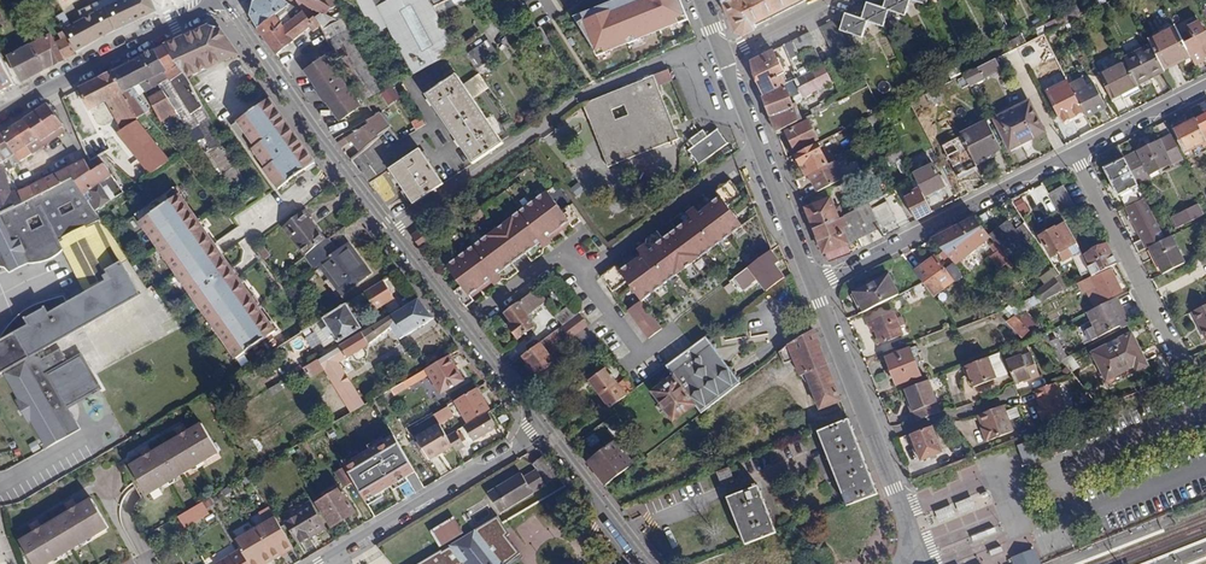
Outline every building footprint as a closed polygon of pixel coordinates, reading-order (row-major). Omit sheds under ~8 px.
[(94,14),(102,30),(104,34),(155,11),(150,0),(119,0),(121,5),(112,10),(110,7),(94,14)] [(258,29),(290,5),(286,2),(284,0),(256,0),(254,1),(250,17),(258,29)] [(322,3),(318,0),(298,0),(311,9),(322,3)] [(322,3),(330,9),(334,7),(330,0),(326,0),(322,3)] [(387,26),(374,0),(357,0),(375,33),(387,26)] [(387,26),(413,75),(458,51),(441,21),(431,0),(374,0),(387,26)] [(441,21),(450,16),(444,2),(449,0),(431,0),(441,21)] [(635,7),(552,43),(584,90),(697,41),(680,0),(632,0),(635,7)] [(737,29),(743,32),(757,25),(753,21),(794,0),(726,0),(737,29)] [(883,8),(889,10),(905,15),(910,0),(886,0),(883,8)] [(321,14),(330,9),(322,3),(311,9),(321,14)] [(1078,16),(1072,3),(1064,8),(1070,21),(1078,16)] [(883,26),(889,10),(883,8),(867,4),(862,20),(867,21),(883,26)] [(257,30),(265,42),(301,12),(290,5),(258,29),(257,30)] [(934,18),(930,10),(924,13),(928,21),(934,18)] [(322,34),(312,19),(309,20),(303,11),(301,12),(265,42),(274,54),(310,26),(318,37),(322,34)] [(312,19),(322,34),(366,100),(381,92),(341,19),(338,21),(321,14),(312,19)] [(861,37),(867,21),(862,20),(845,15),(840,30),(861,37)] [(910,25),(905,15),(900,18),(905,27),(910,25)] [(1050,31),(1068,21),(1065,15),(1046,24),(1050,31)] [(540,27),(539,27),(537,27),(532,19),(516,30),(522,40),(533,32),(540,27)] [(844,38),(840,30),(835,20),(822,26),(837,58),(851,52),(844,38)] [(1190,57),(1194,64),(1204,60),(1203,57),(1205,56),(1205,31),(1200,21),(1190,26),(1195,37),(1183,43),(1190,57)] [(165,46),(178,68),(184,77),(235,56),(219,29),(210,26),(165,46)] [(1164,70),(1190,57),(1183,43),(1175,26),(1148,39),(1151,44),(1164,70)] [(540,27),(533,32),(543,48),(550,43),(540,27)] [(810,72),(822,66),(814,49),(817,47),(810,33),(793,41),(805,65),(809,73),(810,72)] [(1009,40),(1014,49),(1017,48),(1025,43),(1021,34),(1009,40)] [(862,58),(851,35),(844,38),(851,52),(855,61),(862,58)] [(32,46),(44,70),(75,54),(71,45),(67,38),(55,44),(50,36),(32,46)] [(498,56),(488,41),(467,55),(477,69),(498,56)] [(805,65),(793,41),(784,46),(795,70),(805,65)] [(1164,70),(1151,44),(1124,58),(1127,62),(1138,84),(1164,70)] [(22,81),(44,70),(32,46),(10,57),(22,81)] [(165,46),(143,57),(154,78),(158,84),(169,78),(174,86),(163,92),(167,97),(186,126),(192,123),(183,107),(186,106),(190,114),(199,110),(206,121),(199,126),(212,150),(222,144),(206,116),(189,86),(184,77),(178,68),(165,46)] [(752,62),(765,95),(784,85),(786,84),(782,77),(785,76),(781,68),(785,66),(781,58),(777,59),(773,51),(752,62)] [(130,63),(141,85),(145,92),(158,84),(154,78),(143,57),(130,63)] [(361,106),(326,57),(305,72),(319,91),(317,93),(323,103),(326,101),(340,121),(361,106)] [(968,85),(998,70),(992,60),(985,64),(963,75),(964,76),(967,83),(968,85)] [(1138,85),(1138,84),(1127,62),(1099,76),(1111,99),(1138,85)] [(130,63),(112,72),(137,119),(145,114),(150,111),(140,95),(136,87),(141,85),(130,63)] [(809,73),(805,65),(795,70),(792,71),(796,79),(809,73)] [(823,65),(822,66),(810,72),(818,89),(832,82),(823,65)] [(668,69),(654,75),(583,103),(608,166),(679,139),(658,85),(672,80),(668,69)] [(137,119),(112,72),(79,89),(90,110),(106,102),(121,130),(123,129),(128,135),(133,132),(147,150),(158,143),(144,125),(141,126),(137,119)] [(805,95),(818,89),(810,72),(809,73),(796,79),(805,95)] [(480,73),(463,85),(473,98),(489,87),(480,73)] [(463,85),(456,74),(426,95),(473,164),(504,143),(473,98),(463,85)] [(967,83),(964,76),(958,79),(961,86),(967,83)] [(936,80),(928,84),(932,91),(937,88),(940,86),(936,80)] [(1094,84),(1074,93),(1083,110),(1086,115),(1106,106),(1094,84)] [(136,87),(140,95),(145,92),(141,85),(136,87)] [(784,85),(765,95),(778,131),(798,121),(784,85)] [(388,104),(400,100),(395,86),(383,90),(388,104)] [(942,98),(937,88),(932,91),(925,94),(930,104),(942,98)] [(1086,115),(1074,93),(1072,88),(1052,98),(1063,119),(1068,117),(1071,122),(1086,115)] [(149,100),(152,105),(167,97),(163,92),(149,100)] [(908,103),(903,94),(897,97),(901,106),(908,103)] [(821,104),(823,109),(828,106),(835,103),(832,96),(820,102),(821,104)] [(171,134),(186,126),(167,97),(152,105),(161,122),(164,120),(171,134)] [(277,190),(315,162),(268,98),(229,125),(277,190)] [(1044,132),(1028,101),(993,119),(1009,149),(1044,132)] [(24,121),(40,142),(44,146),(62,134),(59,129),(64,126),(47,104),(24,121)] [(813,114),(823,109),(821,104),(811,109),(813,114)] [(186,126),(189,131),(199,126),(206,121),(199,110),(190,114),(186,106),(183,107),(192,123),(186,126)] [(828,106),(823,109),(813,114),(815,117),(829,110),(828,106)] [(390,126),(378,110),(374,112),(376,115),(367,120),(369,123),(357,132),(355,130),(338,143),(341,148),(351,141),(361,153),(388,129),(390,126)] [(1196,120),(1205,139),(1205,115),(1196,120)] [(425,126),(421,118),(412,124),(416,131),(425,126)] [(520,132),(511,119),(505,124),(513,137),(520,132)] [(1196,120),(1176,130),(1186,151),(1205,141),(1205,139),(1196,120)] [(24,121),(13,129),(27,148),(32,154),(44,146),(40,142),(24,121)] [(787,131),(798,152),(816,143),(819,142),(808,121),(787,131)] [(962,137),(974,162),(1001,149),(986,121),(960,134),(962,137)] [(189,131),(186,126),(171,134),(174,140),(189,131)] [(2,136),(15,155),(27,148),(13,129),(2,136)] [(727,143),(716,129),(707,135),(703,130),(688,140),(692,146),(688,149),(698,164),(727,143)] [(111,151),(101,131),(81,140),(90,161),(103,154),(111,151)] [(15,155),(2,136),(0,132),(0,158),(3,163),(9,159),(15,155)] [(1132,172),(1138,184),(1150,178),(1148,175),(1182,158),(1170,135),(1125,158),(1132,172)] [(976,167),(974,162),(962,137),(944,146),(958,176),(976,167)] [(816,143),(798,152),(796,153),(802,166),(809,163),(813,172),(827,165),(816,143)] [(443,184),(419,149),(389,169),(414,204),(443,184)] [(905,159),(900,150),(885,158),(889,167),(905,159)] [(9,159),(11,163),(14,161),(18,159),(15,155),(9,159)] [(23,204),(18,192),(10,193),(3,163),(0,158),(0,215),(23,204)] [(1132,172),(1125,158),(1106,168),(1113,181),(1132,172)] [(13,167),(11,163),(9,159),(3,163),(7,171),(13,167)] [(85,161),(56,174),(62,185),(74,179),(95,211),(112,201),(101,184),(114,177),(105,163),(92,172),(85,161)] [(813,172),(810,174),(819,191),(844,179),(835,161),(827,165),(813,172)] [(802,166),(807,175),(813,172),(809,163),(802,166)] [(919,188),(923,196),(943,186),(932,165),(913,175),(915,179),(919,188)] [(1152,212),(1138,184),(1132,172),(1113,181),(1142,239),(1135,242),(1139,252),(1149,247),(1165,239),(1155,219),(1150,222),(1146,215),(1152,212)] [(56,174),(31,186),(37,197),(62,185),(56,174)] [(126,192),(114,177),(101,184),(112,201),(126,192)] [(79,232),(101,221),(95,211),(74,179),(62,185),(37,197),(23,204),(0,215),(0,268),(4,269),(5,270),(17,264),(16,261),(25,257),(28,265),(46,262),(58,256),(64,251),(61,245),(59,241),(71,235),(72,236),(74,236),(76,236),(77,234),(79,233),(79,232)] [(698,210),(695,207),(688,212),(684,212),(673,220),(679,229),(664,240),(658,232),(647,240),(645,244),(638,250),(640,253),(642,255),(621,271),(620,269),(617,265),(602,277),(614,293),(628,282),(631,286),(642,301),(652,294),(669,282),(685,269),(695,262),(700,258),(703,255),(719,244),(733,233),(743,225),(733,211),(729,206),(743,195),(731,180),(716,191),(718,195),(720,197),(699,212),(698,210)] [(23,204),(37,197),(31,186),(18,192),(23,204)] [(1077,214),(1061,186),(1049,193),(1065,221),(1077,214)] [(174,187),(134,213),(236,358),(275,332),(174,187)] [(932,212),(923,196),(919,188),(905,196),(917,219),(932,212)] [(462,258),(449,267),(464,286),(456,292),(467,307),(476,301),(474,298),(472,295),(492,281),(494,282),(496,286),(504,280),(509,280),(519,272),(513,264),(528,253),(534,261),(545,253),(546,248),(554,243),(551,240),(549,238),(570,222),(572,224),(574,228),(583,221),(571,206),(564,211),(560,206),(550,192),(542,198),(525,211),(508,223),(507,224),(499,230),(492,235),(476,247),(462,258)] [(718,195),(698,210),(699,212),(720,197),(718,195)] [(883,196),(839,220),(815,229),(828,261),(849,252),(845,244),(895,219),(883,196)] [(1014,201),(1019,212),(1028,208),(1023,196),(1014,201)] [(815,229),(839,220),(830,198),(807,207),(815,229)] [(1203,214),(1198,204),(1176,216),(1181,225),(1203,214)] [(284,227),(306,257),(326,242),(310,220),(312,219),(306,211),(284,227)] [(991,236),(990,235),(976,217),(932,239),(956,264),(991,236)] [(1008,222),(990,235),(991,236),(995,241),(1002,250),(1020,237),(1025,242),(1034,235),(1025,221),(1014,229),(1008,222)] [(69,261),(85,294),(111,279),(107,271),(121,263),(127,260),(106,228),(102,222),(61,245),(64,251),(69,261)] [(570,222),(549,238),(551,240),(572,224),(570,222)] [(1077,242),(1066,223),(1040,236),(1050,256),(1062,250),(1064,254),(1062,255),(1064,259),(1073,253),(1069,247),(1077,242)] [(427,225),(413,236),(423,249),(437,238),(427,225)] [(1171,236),(1165,239),(1149,247),(1163,273),(1184,263),(1171,236)] [(339,251),(330,239),(326,242),(335,254),(339,251)] [(1014,265),(1002,250),(995,241),(990,245),(995,251),(993,253),(1003,265),(1006,263),(1010,268),(1014,265)] [(326,242),(306,257),(315,269),(320,266),(342,295),(370,274),(348,244),(339,251),(335,254),(326,242)] [(1116,263),(1107,245),(1086,256),(1092,267),(1089,269),(1092,276),(1116,263)] [(272,257),(264,247),(259,251),(267,261),(272,257)] [(779,261),(771,250),(747,268),(756,279),(779,261)] [(640,253),(620,269),(621,271),(642,255),(640,253)] [(953,280),(935,256),(915,271),(924,283),(933,295),(953,280)] [(7,275),(28,265),(25,257),(16,261),(17,264),(5,270),(7,275)] [(139,296),(121,263),(107,271),(111,279),(85,294),(48,315),(41,302),(23,313),(30,325),(15,334),(29,358),(37,354),(48,373),(47,374),(66,408),(100,390),(81,355),(62,366),(61,364),(54,369),(47,355),(54,351),(73,341),(70,335),(139,296)] [(738,293),(751,284),(751,283),(756,279),(747,268),(729,282),(738,293)] [(1089,269),(1080,273),(1083,280),(1092,276),(1089,269)] [(1121,290),(1110,269),(1090,279),(1095,290),(1097,289),(1103,299),(1121,290)] [(1069,288),(1060,274),(1035,293),(1041,300),(1060,286),(1064,290),(1069,288)] [(898,295),(888,276),(858,291),(862,301),(858,303),(863,312),(898,295)] [(394,298),(383,281),(364,293),(375,310),(394,298)] [(492,281),(472,295),(474,298),(494,282),(492,281)] [(545,300),(537,289),(505,313),(513,324),(509,326),(518,338),(534,326),(526,315),(545,300)] [(853,294),(858,303),(862,301),(858,291),(853,294)] [(1035,295),(1026,301),(1031,308),(1040,302),(1035,295)] [(175,331),(151,296),(143,302),(167,336),(175,331)] [(1119,303),(1116,297),(1086,312),(1094,327),(1099,325),(1102,331),(1124,320),(1116,305),(1119,303)] [(330,352),(338,364),(353,355),(355,359),(360,361),(364,358),(366,354),(363,349),(367,347),(392,326),(399,339),(434,318),(419,298),(330,352)] [(642,301),(629,311),(649,338),(663,328),(656,320),(642,301)] [(1124,320),(1102,331),(1099,325),(1094,327),(1099,337),(1120,325),(1121,329),(1130,324),(1119,303),(1116,305),(1124,320)] [(361,329),(346,304),(323,318),(337,340),(338,342),(361,329)] [(564,325),(579,314),(580,313),(573,304),(556,316),(564,325)] [(1192,311),(1205,338),(1205,304),(1192,311)] [(896,318),(894,312),(872,321),(875,330),(880,343),(903,335),(899,325),(904,323),(901,316),(896,318)] [(564,325),(560,328),(569,340),(588,327),(579,314),(564,325)] [(1030,331),(1015,315),(1010,318),(1006,319),(1021,336),(1030,331)] [(337,340),(323,318),(314,324),(310,326),(324,348),(337,340)] [(820,408),(841,400),(813,331),(787,345),(788,347),(779,353),(784,364),(793,361),(799,376),(806,374),(820,408)] [(1124,336),(1129,345),(1136,342),(1131,333),(1124,336)] [(1050,336),(1042,343),(1058,361),(1061,360),(1066,357),(1057,347),(1059,346),(1050,336)] [(1129,345),(1124,336),(1092,352),(1106,380),(1133,365),(1136,371),(1148,365),(1136,342),(1129,345)] [(674,376),(652,392),(673,420),(695,404),(702,413),(741,383),(706,337),(696,344),(667,366),(674,376)] [(550,356),(540,343),(522,356),(528,364),(532,368),(536,375),(554,361),(550,356)] [(920,352),(917,345),(886,357),(896,384),(919,375),(912,355),(920,352)] [(61,364),(54,351),(47,355),(54,369),(61,364)] [(345,375),(338,364),(330,352),(305,367),(303,368),(310,379),(325,370),(333,383),(345,375)] [(554,361),(560,357),(556,352),(550,356),(554,361)] [(81,429),(66,408),(47,374),(48,373),(37,354),(29,358),(3,374),(44,449),(81,429)] [(1040,376),(1031,354),(1022,358),(1022,356),(1005,362),(1014,385),(1023,381),(1031,379),(1031,380),(1040,376)] [(441,394),(463,381),(449,355),(391,390),(394,396),(430,375),(441,394)] [(1079,367),(1070,355),(1066,357),(1061,360),(1070,370),(1071,371),(1079,367)] [(962,366),(965,375),(968,374),(970,377),(973,386),(996,378),(988,356),(962,366)] [(303,368),(305,367),(303,363),(280,377),(283,381),(303,368)] [(625,393),(606,368),(589,381),(608,405),(625,393)] [(345,375),(333,383),(337,391),(350,383),(345,375)] [(938,402),(928,380),(902,390),(905,397),(908,404),(906,404),(910,413),(938,402)] [(283,389),(279,383),(270,389),(273,395),(283,389)] [(364,406),(350,383),(337,391),(352,413),(364,406)] [(1067,413),(1057,384),(1035,392),(1039,401),(1040,401),(1042,407),(1041,407),(1039,412),(1042,419),(1046,421),(1067,413)] [(391,390),(375,399),(380,407),(396,398),(394,396),(391,390)] [(477,398),(474,392),(457,401),(459,404),(457,406),(468,421),(489,409),(481,396),(477,398)] [(454,413),(450,405),(435,414),(439,422),(454,413)] [(1015,433),(1004,406),(980,416),(983,425),(986,424),(987,427),(986,428),(984,429),(988,442),(993,440),(994,441),(1015,433)] [(418,477),(379,410),(366,418),(404,485),(418,477)] [(497,428),(487,412),(464,426),(474,442),(497,428)] [(235,413),(225,419),(229,427),(240,421),(235,413)] [(879,494),(848,419),(818,432),(847,506),(879,494)] [(218,453),(201,424),(187,432),(185,428),(177,433),(180,436),(151,453),(149,450),(142,454),(144,458),(130,466),(147,495),(218,453)] [(175,429),(177,433),(185,428),(183,425),(175,429)] [(444,452),(454,446),(448,436),(441,425),(418,439),(419,440),(430,459),(431,459),(444,452)] [(941,452),(931,426),(911,434),(921,459),(941,452)] [(448,436),(454,446),(455,448),(457,452),(466,447),(456,431),(448,436)] [(382,498),(343,432),(330,439),(369,505),(382,498)] [(416,442),(427,460),(430,459),(419,440),(416,442)] [(635,464),(617,440),(587,462),(606,486),(635,464)] [(445,455),(455,448),(454,446),(444,452),(445,455)] [(288,451),(283,455),(285,460),(291,456),(288,451)] [(558,477),(543,458),(534,465),(549,484),(558,477)] [(351,481),(343,467),(333,472),(341,487),(351,481)] [(734,479),(729,467),(717,472),(721,484),(734,479)] [(497,519),(506,512),(547,487),(536,471),(525,478),(522,474),(490,493),(497,519)] [(777,534),(757,484),(727,497),(746,545),(777,534)] [(356,513),(341,489),(317,504),(332,527),(356,513)] [(974,496),(956,503),(961,515),(979,508),(974,496)] [(91,500),(77,508),(75,504),(68,509),(70,512),(41,529),(39,526),(32,530),(34,534),(20,542),(33,563),(47,563),(108,529),(91,500)] [(209,514),(202,503),(178,517),(184,528),(209,514)] [(323,524),(310,503),(296,511),(300,517),(288,524),(300,544),(312,536),(309,532),(323,524)] [(953,505),(936,512),(940,523),(958,517),(953,505)] [(497,519),(474,531),(503,563),(504,563),(519,553),(505,536),(507,533),(506,512),(497,519)] [(276,517),(256,529),(274,560),(282,555),(286,553),(294,548),(276,517)] [(464,537),(454,521),(433,534),(443,550),(464,537)] [(29,527),(32,530),(39,526),(37,522),(29,527)] [(323,524),(309,532),(312,536),(325,529),(323,524)] [(995,527),(972,536),(975,543),(998,534),(995,527)] [(236,540),(250,563),(267,563),(274,560),(256,529),(236,540)] [(450,549),(461,563),(462,563),(502,563),(474,531),(450,549)] [(1002,545),(989,550),(992,556),(1005,551),(1002,545)] [(461,563),(450,549),(442,554),(440,552),(420,563),(459,563),(461,563)] [(1032,550),(1013,557),(1015,563),(1038,563),(1032,550)] [(238,553),(219,563),(244,563),(238,553)]
